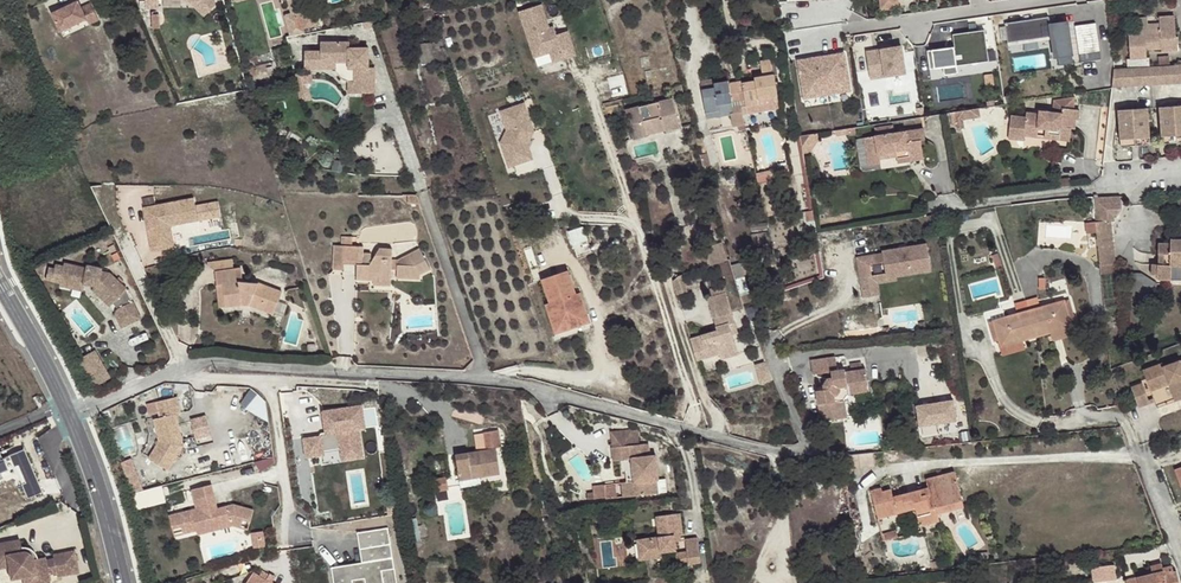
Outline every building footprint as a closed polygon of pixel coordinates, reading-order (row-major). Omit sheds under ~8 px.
[(898,7),(897,0),(880,0),(881,9),(898,7)] [(79,2),(53,15),(62,32),(88,20),(90,25),(97,22),(88,6),(82,8),(79,2)] [(542,2),(519,8),(532,58),(547,54),(549,59),(575,52),(567,24),(550,29),(542,2)] [(1136,68),(1158,66),(1157,57),(1156,57),(1155,49),(1169,47),(1169,50),(1180,49),(1180,14),(1166,16),(1167,23),(1154,24),(1154,17),(1144,18),(1145,34),(1136,35),(1138,59),(1135,59),(1136,68)] [(1130,18),(1131,30),(1140,30),(1139,17),(1130,18)] [(1065,67),(1080,65),(1075,34),(1071,35),(1070,28),(1066,25),(1056,26),(1055,19),(1025,23),(1028,42),(1057,38),(1061,41),(1065,67)] [(1028,42),(1025,23),(1011,25),(1013,44),(1028,42)] [(1087,64),(1107,61),(1101,24),(1081,27),(1087,64)] [(990,75),(983,36),(955,37),(956,52),(933,54),(935,78),(990,75)] [(359,54),(359,48),(349,49),(349,42),(321,43),(321,52),(305,52),(305,69),(322,69),(321,60),(336,59),(336,62),(350,62),(355,68),(355,94),(375,93),(375,68),(369,68),(369,59),(364,59),(359,54)] [(905,74),(901,47),(887,49),(888,53),(881,54),(881,50),(866,53),(868,71),(883,69),(884,77),(905,74)] [(364,59),(369,59),(368,48),(359,48),(359,54),(364,59)] [(847,49),(822,52),(827,86),(852,83),(847,49)] [(822,52),(796,56),(800,90),(827,86),(822,52)] [(349,94),(355,94),(355,68),(350,62),(336,62),(336,59),(321,60),(322,69),(336,68),(336,69),(336,70),(337,71),(337,72),(337,73),(338,73),(338,74),(338,75),(339,75),(339,76),(340,76),(340,77),(341,77),(341,78),(342,78),(342,79),(343,79),(344,80),(345,80),(346,81),(347,81),(347,82),(348,82),(349,82),(349,94)] [(744,85),(746,101),(747,105),(766,102),(765,97),(777,96),(775,77),(773,78),(771,62),(762,63),(764,75),(764,79),(756,80),(757,83),(744,85)] [(1158,66),(1159,83),(1180,81),(1180,63),(1158,66)] [(1136,68),(1121,70),(1119,88),(1159,83),(1158,66),(1136,68)] [(869,79),(884,77),(883,69),(868,71),(869,79)] [(305,98),(301,79),(296,80),(299,98),(301,99),(302,99),(303,99),(305,98)] [(704,91),(708,114),(724,111),(723,105),(732,103),(742,101),(739,85),(739,83),(731,84),(731,82),(716,85),(716,89),(704,91)] [(627,109),(633,138),(649,135),(646,120),(664,116),(667,131),(681,128),(675,99),(627,109)] [(724,111),(708,114),(708,120),(731,116),(734,115),(733,108),(732,103),(723,105),(724,111)] [(731,116),(733,127),(745,125),(742,106),(733,108),(734,115),(731,116)] [(540,156),(526,107),(503,113),(510,140),(493,145),(500,173),(526,166),(525,160),(540,156)] [(1168,138),(1180,137),(1180,107),(1166,108),(1168,138)] [(1124,111),(1126,140),(1156,138),(1154,108),(1124,111)] [(965,115),(980,115),(980,109),(952,109),(952,125),(965,125),(965,115)] [(1067,118),(1045,116),(1044,119),(1032,117),(1031,122),(1017,121),(1014,138),(1030,140),(1031,136),(1044,137),(1044,133),(1045,128),(1052,129),(1052,134),(1066,135),(1065,144),(1076,146),(1077,133),(1080,134),(1081,124),(1084,125),(1085,114),(1067,112),(1067,118)] [(646,120),(649,135),(667,131),(664,116),(646,120)] [(910,167),(925,165),(921,146),(926,146),(924,134),(894,138),(893,131),(875,134),(876,141),(878,160),(889,158),(889,155),(896,154),(897,157),(909,156),(909,163),(910,167)] [(623,132),(615,134),(617,141),(625,138),(623,132)] [(1066,135),(1052,134),(1050,143),(1065,144),(1066,135)] [(1168,138),(1169,145),(1180,144),(1180,137),(1168,138)] [(1156,138),(1126,140),(1126,148),(1157,146),(1156,138)] [(876,141),(865,142),(869,171),(881,170),(880,165),(897,162),(897,164),(909,163),(909,156),(897,157),(896,154),(889,155),(889,158),(878,160),(876,141)] [(628,143),(619,146),(623,159),(632,156),(628,143)] [(778,179),(788,177),(787,166),(776,168),(778,179)] [(755,177),(756,182),(769,180),(768,174),(755,177)] [(145,207),(153,250),(173,246),(169,225),(221,215),(218,202),(197,206),(195,197),(145,207)] [(1126,197),(1098,198),(1100,221),(1115,221),(1118,221),(1117,214),(1120,214),(1126,210),(1126,205),(1126,197)] [(1115,221),(1100,221),(1103,256),(1118,253),(1115,221)] [(576,255),(592,251),(586,225),(570,229),(576,255)] [(343,237),(342,246),(344,246),(353,247),(353,237),(343,237)] [(886,279),(896,276),(931,271),(927,243),(881,250),(882,254),(856,257),(859,278),(872,276),(870,265),(883,263),(884,275),(886,279)] [(1173,243),(1173,246),(1160,246),(1159,283),(1174,283),(1174,269),(1180,269),(1180,243),(1173,243)] [(344,246),(342,246),(334,245),(333,269),(344,270),(344,264),(344,246)] [(353,247),(344,246),(344,264),(357,266),(363,266),(363,254),(364,247),(353,247)] [(710,269),(727,263),(723,246),(705,251),(706,253),(710,269)] [(371,254),(363,254),(363,266),(357,266),(356,281),(374,282),(375,277),(390,278),(390,271),(397,272),(396,280),(418,282),(418,278),(430,272),(420,251),(398,262),(393,261),(393,251),(380,250),(374,259),(371,259),(371,254)] [(697,256),(701,271),(710,269),(706,253),(697,256)] [(1103,256),(1104,275),(1120,273),(1118,253),(1103,256)] [(207,260),(215,269),(233,267),(232,257),(207,260)] [(114,301),(127,286),(111,271),(102,269),(103,266),(89,263),(88,266),(65,262),(64,265),(56,264),(56,268),(50,267),(48,279),(63,282),(63,277),(87,282),(87,278),(93,279),(92,283),(96,284),(95,288),(111,304),(114,301)] [(215,269),(216,283),(222,282),(225,304),(229,303),(239,302),(244,302),(248,302),(273,312),(281,290),(258,281),(242,279),(241,266),(233,267),(215,269)] [(542,281),(549,304),(552,312),(552,313),(559,310),(564,325),(587,317),(579,294),(575,295),(567,271),(542,281)] [(896,281),(896,276),(886,279),(884,275),(872,276),(859,278),(862,299),(879,297),(877,284),(896,281)] [(685,276),(682,277),(676,283),(680,297),(691,293),(685,276)] [(87,282),(63,277),(63,282),(62,285),(85,289),(87,282)] [(375,277),(374,282),(374,285),(390,286),(390,278),(375,277)] [(222,282),(216,283),(220,305),(225,304),(222,282)] [(134,299),(127,286),(114,301),(119,306),(134,299)] [(717,322),(736,315),(728,288),(713,293),(715,301),(711,302),(717,322)] [(1075,323),(1070,304),(1065,306),(1065,304),(1041,311),(1037,297),(1026,300),(1036,338),(1049,336),(1051,344),(1074,337),(1070,324),(1075,323)] [(142,316),(134,299),(119,306),(118,306),(118,307),(118,308),(117,308),(117,309),(117,311),(117,312),(123,325),(142,316)] [(994,324),(990,325),(995,344),(999,343),(1002,355),(1026,350),(1023,342),(1036,338),(1026,300),(1015,303),(1018,317),(994,323),(994,324)] [(552,312),(549,304),(546,306),(554,336),(590,324),(587,317),(564,325),(559,310),(552,313),(552,312)] [(738,324),(736,315),(717,322),(720,330),(738,324)] [(742,335),(738,324),(720,330),(721,335),(694,344),(701,365),(724,357),(725,363),(743,357),(736,337),(742,335)] [(92,348),(77,357),(92,384),(108,375),(92,348)] [(842,420),(840,401),(830,402),(829,396),(831,396),(832,395),(833,395),(833,394),(834,393),(835,393),(835,392),(835,391),(835,390),(835,389),(835,388),(835,387),(842,386),(844,395),(865,393),(862,369),(841,372),(840,369),(833,370),(831,357),(806,361),(808,375),(827,373),(827,379),(823,380),(819,386),(819,391),(812,392),(817,423),(842,420)] [(1144,375),(1153,395),(1171,387),(1178,404),(1180,403),(1180,366),(1180,364),(1164,370),(1163,367),(1144,375)] [(741,371),(728,378),(734,388),(747,382),(741,371)] [(830,402),(840,401),(844,395),(842,386),(835,387),(835,388),(835,389),(835,390),(835,391),(835,392),(835,393),(834,393),(833,394),(833,395),(832,395),(831,396),(829,396),(830,402)] [(1144,388),(1133,393),(1141,412),(1153,407),(1144,388)] [(180,409),(176,393),(156,397),(159,413),(153,415),(158,437),(148,454),(167,466),(182,441),(175,410),(180,409)] [(951,401),(915,405),(917,425),(953,421),(951,401)] [(363,408),(327,414),(331,437),(308,441),(310,458),(328,455),(327,446),(344,444),(346,460),(365,457),(361,428),(366,428),(363,408)] [(196,442),(213,439),(209,414),(192,417),(196,442)] [(612,436),(613,451),(635,449),(634,434),(612,436)] [(459,457),(464,483),(486,479),(504,475),(496,437),(484,439),(486,452),(459,457)] [(0,453),(0,481),(7,479),(18,501),(45,491),(24,445),(0,453)] [(635,449),(613,451),(614,464),(626,463),(634,463),(635,484),(628,485),(628,501),(659,499),(658,485),(660,484),(658,461),(650,461),(649,448),(635,449)] [(134,457),(124,460),(130,485),(140,482),(134,457)] [(634,463),(626,463),(628,485),(635,484),(634,463)] [(368,467),(348,469),(351,506),(370,505),(368,467)] [(877,519),(896,514),(894,510),(912,506),(913,509),(918,526),(938,520),(936,513),(962,506),(953,472),(924,480),(926,488),(892,498),(890,490),(881,493),(880,489),(869,492),(877,519)] [(437,490),(449,487),(446,476),(435,478),(437,490)] [(486,479),(464,483),(466,490),(487,486),(486,479)] [(217,493),(213,481),(194,487),(199,506),(172,513),(175,526),(184,523),(186,530),(199,527),(200,527),(198,521),(207,519),(210,529),(236,522),(244,524),(246,516),(253,518),(256,507),(236,501),(220,506),(216,507),(213,494),(217,493)] [(139,509),(175,499),(171,482),(134,491),(139,509)] [(894,510),(896,514),(913,509),(912,506),(894,510)] [(207,519),(198,521),(200,527),(199,527),(200,531),(210,529),(207,519)] [(654,543),(639,544),(641,565),(658,563),(657,557),(672,556),(672,548),(671,541),(676,540),(675,519),(653,521),(654,543)] [(360,533),(365,563),(337,567),(339,582),(399,582),(391,528),(360,533)] [(267,533),(256,535),(258,545),(268,543),(267,533)] [(78,570),(74,549),(53,553),(53,557),(45,558),(44,555),(36,556),(33,557),(32,555),(31,553),(29,551),(27,550),(24,549),(21,550),(20,545),(19,538),(0,541),(0,554),(6,553),(8,565),(9,567),(20,575),(23,575),(34,573),(36,582),(43,582),(49,582),(47,572),(56,570),(57,574),(78,570)] [(641,565),(639,544),(632,545),(635,565),(641,565)] [(698,569),(695,544),(682,545),(683,557),(672,558),(673,571),(698,569)] [(33,557),(36,556),(36,553),(34,551),(33,549),(31,547),(28,546),(26,545),(23,545),(20,545),(21,550),(24,549),(27,550),(29,551),(31,553),(32,555),(33,557)] [(8,565),(6,553),(0,554),(0,566),(8,565)] [(1117,564),(1092,565),(1093,580),(1118,579),(1117,564)] [(1126,579),(1127,582),(1180,582),(1177,571),(1174,571),(1172,565),(1162,568),(1163,571),(1137,577),(1126,579)] [(11,577),(20,575),(9,567),(11,577)] [(272,576),(265,571),(262,576),(256,572),(249,582),(268,582),(272,576)] [(34,573),(23,575),(24,582),(36,582),(34,573)]
